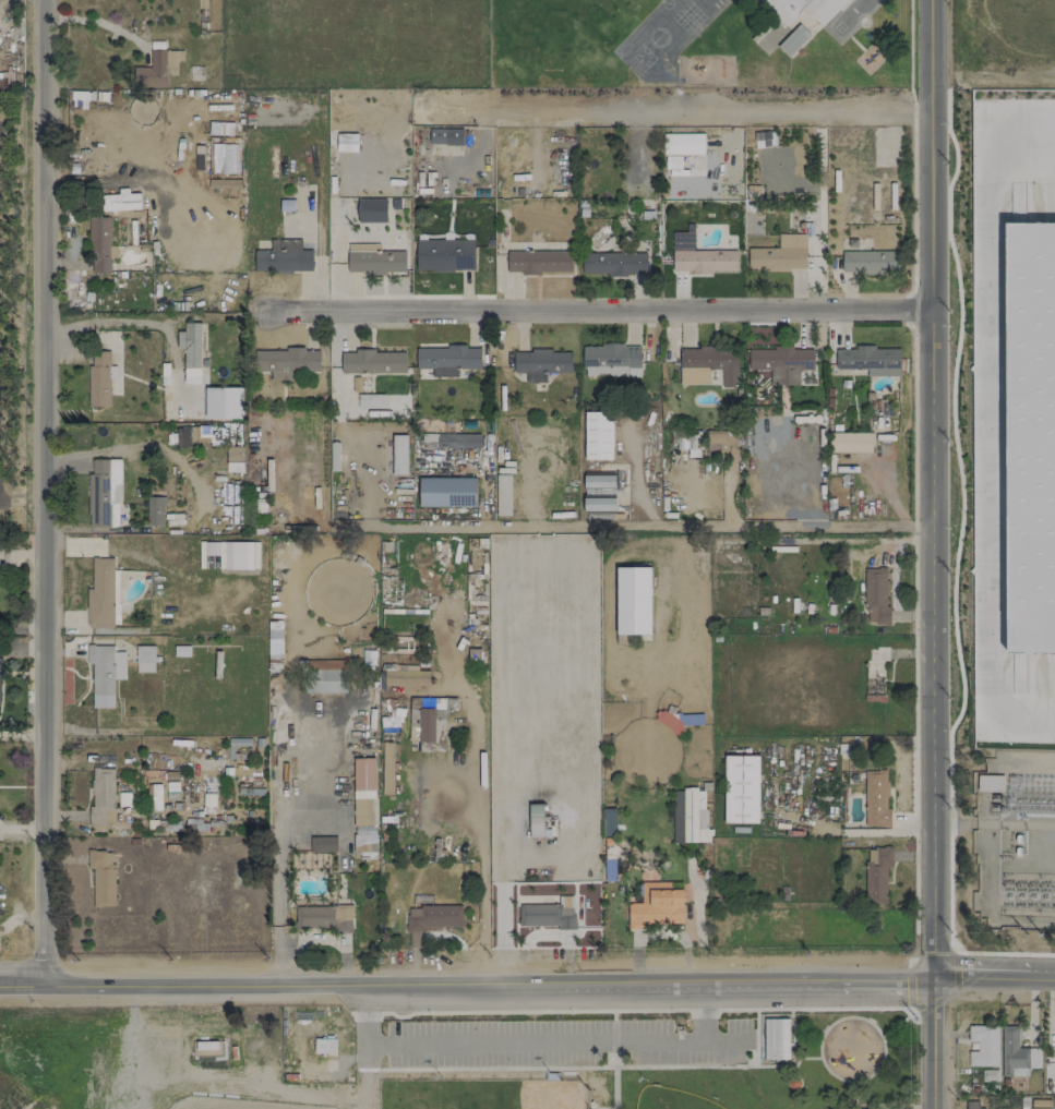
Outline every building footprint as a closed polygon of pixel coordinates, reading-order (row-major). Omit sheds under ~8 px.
[(848,0),(760,0),(780,21),(788,25),(797,16),(814,34),(848,0)] [(787,57),(810,36),(799,24),(776,45),(787,57)] [(149,67),(133,67),(133,86),(167,87),(167,76),(176,76),(176,59),(182,60),(182,50),(150,49),(149,67)] [(462,145),(462,129),(429,128),(428,144),(462,145)] [(774,131),(753,132),(754,147),(774,146),(774,131)] [(357,133),(336,133),(336,151),(357,151),(357,133)] [(703,133),(662,134),(663,154),(703,154),(703,133)] [(667,169),(680,169),(680,155),(667,155),(667,169)] [(386,222),(386,199),(357,199),(357,222),(386,222)] [(90,273),(110,272),(109,258),(116,258),(115,246),(110,246),(109,217),(88,218),(90,273)] [(1007,224),(1008,650),(1054,650),(1054,223),(1007,224)] [(672,231),(672,272),(736,272),(736,251),(694,250),(694,232),(672,231)] [(805,269),(805,234),(778,234),(778,248),(748,249),(748,270),(805,269)] [(300,239),(270,239),(270,251),(255,250),(254,272),(312,272),(312,250),(300,250),(300,239)] [(474,271),(473,239),(415,240),(416,272),(474,271)] [(405,250),(375,251),(375,244),(347,244),(347,273),(405,272),(405,250)] [(506,252),(507,272),(520,272),(520,274),(571,273),(571,250),(506,252)] [(842,251),(842,272),(899,273),(899,252),(842,251)] [(646,274),(646,252),(581,253),(582,275),(646,274)] [(184,349),(183,383),(200,383),(201,323),(184,322),(184,331),(177,331),(177,349),(184,349)] [(640,376),(640,344),(583,345),(583,376),(640,376)] [(416,347),(416,369),(432,369),(432,377),(457,377),(457,369),(480,369),(480,347),(416,347)] [(679,348),(680,370),(721,369),(721,387),(737,387),(737,347),(679,348)] [(866,376),(900,376),(900,347),(835,349),(836,369),(866,369),(866,376)] [(748,349),(749,370),(770,370),(770,385),(799,384),(799,370),(813,370),(812,348),(748,349)] [(254,350),(254,372),(271,372),(271,381),(293,381),(293,371),(319,371),(319,349),(254,350)] [(341,351),(341,373),(405,373),(405,350),(341,351)] [(571,352),(553,352),(552,350),(513,351),(514,373),(525,372),(525,382),(546,382),(545,373),(571,373),(571,352)] [(110,406),(109,351),(87,351),(88,407),(110,406)] [(204,388),(205,419),(243,418),(242,387),(204,388)] [(384,394),(357,394),(357,408),(384,408),(384,394)] [(584,459),(611,460),(612,412),(584,412),(584,459)] [(199,436),(209,436),(208,425),(199,426),(199,436)] [(176,447),(189,447),(189,427),(176,427),(176,447)] [(726,431),(707,430),(706,450),(718,450),(719,443),(726,444),(726,431)] [(871,452),(871,432),(830,433),(830,452),(871,452)] [(480,449),(480,434),(422,433),(422,448),(480,449)] [(393,475),(407,474),(406,435),(392,435),(393,475)] [(242,447),(226,446),(225,472),(241,472),(242,447)] [(119,459),(91,459),(91,474),(87,474),(88,526),(120,526),(119,459)] [(511,516),(510,475),(495,475),(495,516),(511,516)] [(583,488),(614,488),(614,475),(583,475),(583,488)] [(475,478),(418,477),(418,506),(475,507),(475,478)] [(163,526),(164,497),(147,497),(146,526),(163,526)] [(584,497),(583,511),(615,511),(615,498),(584,497)] [(252,569),(252,542),(224,542),(224,569),(252,569)] [(114,558),(91,557),(91,588),(87,588),(86,625),(113,625),(114,558)] [(616,635),(651,634),(650,567),(616,567),(616,635)] [(889,625),(889,607),(886,607),(886,568),(865,568),(864,625),(889,625)] [(114,708),(113,679),(125,679),(124,651),(113,652),(113,645),(86,646),(86,663),(91,663),(92,708),(114,708)] [(153,645),(136,646),(136,673),(154,672),(153,645)] [(347,693),(346,667),(335,667),(335,668),(323,668),(323,662),(306,663),(307,694),(347,693)] [(428,671),(391,670),(391,664),(383,664),(383,686),(428,686),(428,671)] [(443,740),(444,709),(420,709),(419,749),(434,750),(434,740),(443,740)] [(382,794),(392,794),(393,742),(383,742),(382,794)] [(758,755),(724,756),(724,823),(758,822),(758,755)] [(374,758),(352,758),(354,826),(376,825),(374,758)] [(91,823),(113,824),(114,768),(92,768),(91,823)] [(889,827),(890,809),(886,809),(887,771),(865,770),(864,827),(889,827)] [(1003,775),(977,775),(977,791),(1003,792),(1003,775)] [(161,809),(160,784),(151,785),(152,810),(161,809)] [(706,842),(706,790),(672,789),(672,842),(706,842)] [(543,804),(528,804),(529,838),(543,837),(543,804)] [(376,835),(353,834),(352,856),(375,857),(376,835)] [(310,837),(310,852),(336,852),(336,837),(310,837)] [(886,905),(886,866),(891,866),(891,848),(866,848),(865,904),(886,905)] [(93,906),(114,906),(113,850),(88,851),(88,868),(92,868),(93,906)] [(683,924),(682,889),(670,889),(670,882),(641,882),(641,903),(628,904),(628,929),(644,929),(644,924),(683,924)] [(518,905),(519,926),(557,926),(557,930),(574,929),(573,896),(558,896),(558,904),(518,905)] [(295,906),(295,930),(352,929),(352,905),(295,906)] [(462,926),(461,906),(407,907),(407,947),(421,947),(421,927),(462,926)] [(788,1060),(788,1019),(763,1018),(763,1059),(788,1060)] [(997,1066),(996,1026),(967,1026),(968,1042),(976,1042),(976,1051),(968,1051),(968,1066),(997,1066)] [(1040,1048),(1017,1048),(1017,1026),(1000,1026),(1000,1076),(1027,1076),(1027,1068),(1040,1068),(1040,1048)] [(335,1039),(314,1039),(314,1054),(334,1055),(335,1039)] [(995,1070),(981,1070),(982,1080),(995,1080),(995,1070)]
